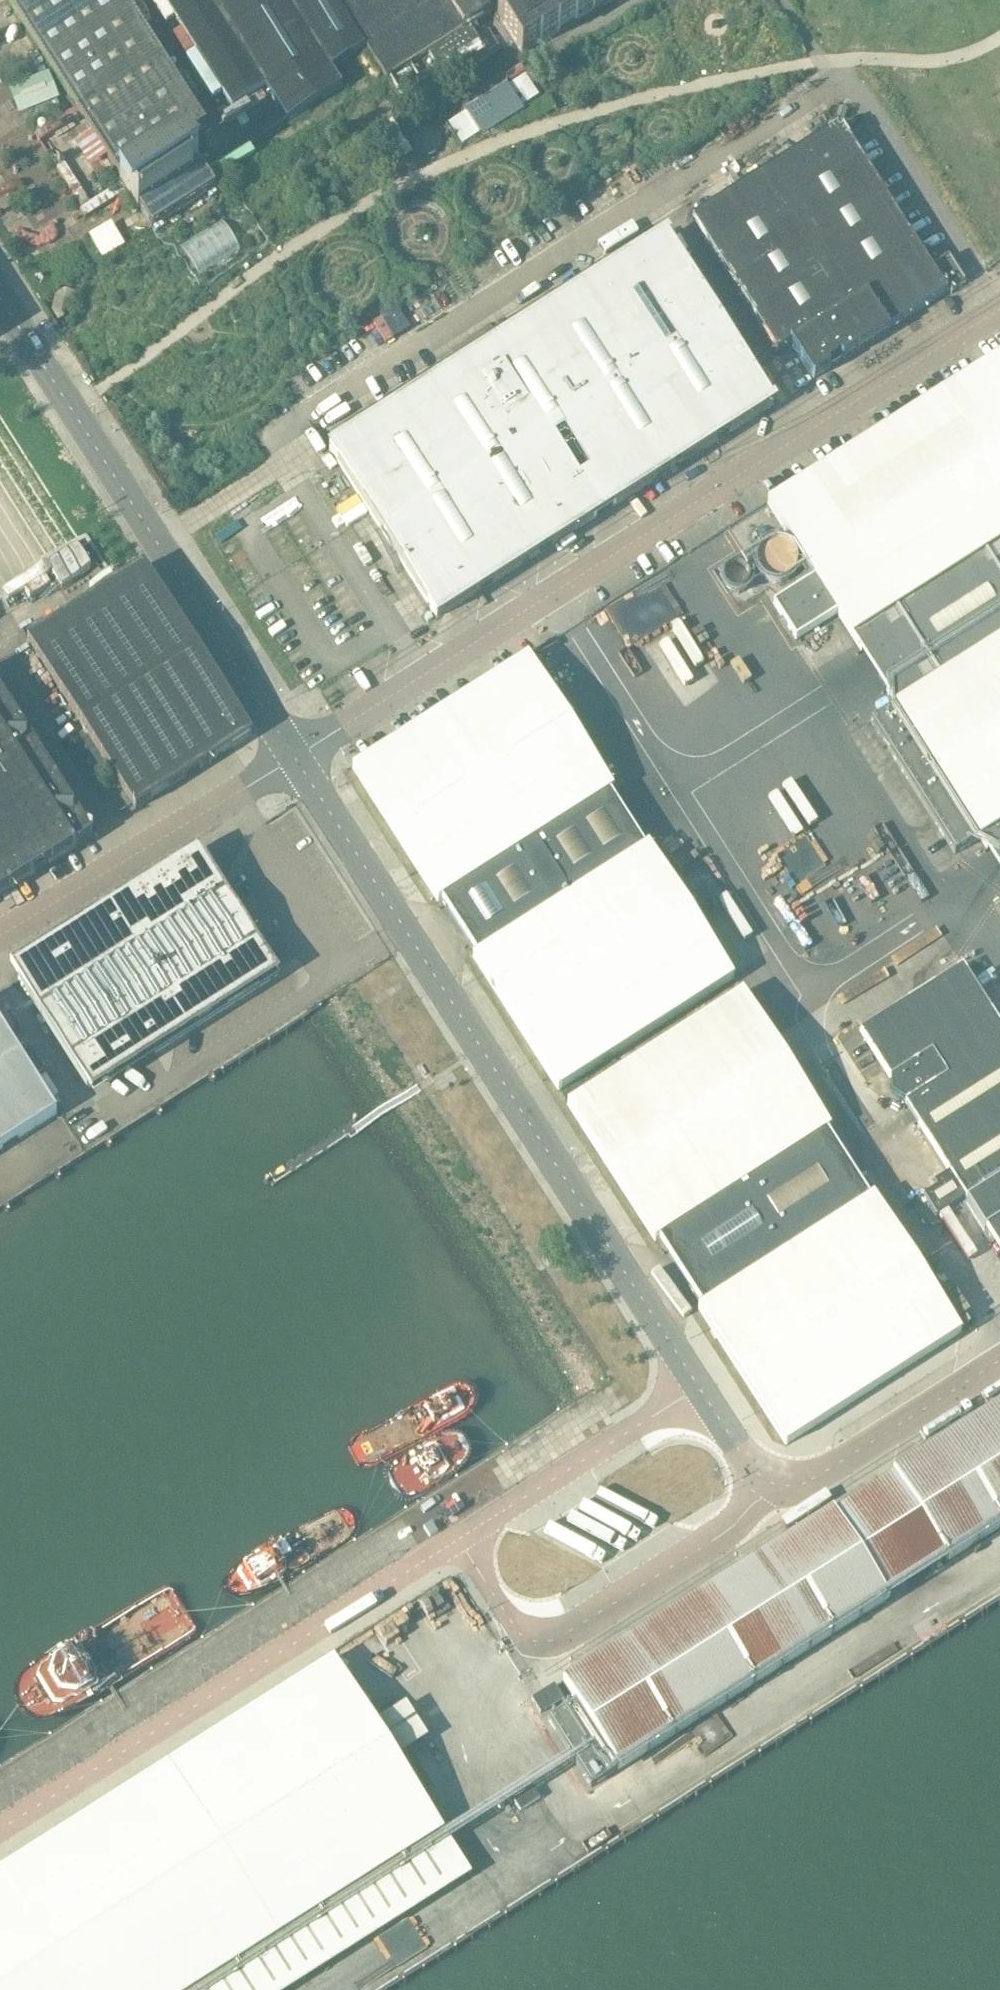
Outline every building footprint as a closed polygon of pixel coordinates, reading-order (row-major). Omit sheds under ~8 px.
[(78,113),(162,60),(124,0),(5,0),(78,113)] [(333,0),(161,0),(231,111),(265,89),(287,123),(342,88),(330,71),(364,49),(333,0)] [(386,83),(427,56),(444,83),(448,80),(450,84),(488,60),(468,29),(494,12),(486,0),(334,0),(386,83)] [(497,11),(505,7),(501,0),(491,0),(497,11)] [(497,17),(514,44),(521,56),(609,0),(523,0),(497,17)] [(162,60),(78,113),(121,181),(119,182),(151,229),(215,190),(183,141),(205,127),(162,60)] [(10,88),(19,115),(59,100),(50,74),(10,88)] [(536,98),(523,78),(507,88),(520,109),(536,98)] [(465,114),(507,88),(501,79),(460,105),(465,114)] [(478,135),(465,114),(449,124),(462,145),(478,135)] [(887,331),(946,294),(839,126),(690,221),(776,355),(790,345),(813,381),(829,370),(827,366),(839,358),(842,362),(888,333),(887,331)] [(241,253),(221,221),(180,247),(199,278),(241,253)] [(653,245),(348,439),(329,452),(436,620),(772,405),(663,234),(651,242),(653,245)] [(965,284),(948,258),(932,268),(949,295),(965,284)] [(766,505),(813,579),(772,605),(795,641),(836,615),(894,707),(869,723),(954,856),(979,840),(999,873),(999,357),(766,505)] [(63,588),(91,569),(77,549),(49,568),(63,588)] [(251,737),(143,567),(27,642),(134,811),(251,737)] [(613,791),(527,657),(351,770),(437,904),(440,901),(475,956),(472,959),(557,1092),(733,980),(648,846),(644,848),(609,793),(613,791)] [(74,849),(74,848),(91,837),(0,694),(0,896),(74,849)] [(10,968),(17,980),(91,1095),(226,1009),(227,1012),(258,992),(257,989),(278,976),(218,882),(197,849),(10,968)] [(962,967),(859,1032),(889,1080),(891,1096),(904,1104),(948,1173),(933,1183),(936,1188),(923,1197),(935,1217),(964,1199),(966,1201),(964,1202),(983,1233),(985,1232),(999,1255),(999,1027),(962,967)] [(742,993),(566,1106),(654,1243),(658,1241),(700,1307),(697,1310),(785,1447),(960,1334),(873,1197),(869,1199),(826,1132),(830,1130),(742,993)] [(57,1115),(0,1025),(0,1151),(57,1115)] [(891,1473),(894,1477),(834,1514),(832,1511),(561,1683),(574,1703),(615,1768),(616,1768),(618,1771),(889,1600),(887,1596),(945,1559),(948,1562),(999,1529),(999,1404),(891,1473)] [(447,1503),(437,1509),(444,1519),(454,1513),(447,1503)] [(443,1832),(333,1659),(0,1871),(0,1989),(194,1989),(443,1832)] [(539,1715),(562,1700),(553,1686),(534,1699),(531,1701),(539,1715)] [(615,1768),(574,1703),(547,1720),(590,1789),(618,1771),(616,1768),(615,1768)] [(366,1954),(382,1979),(422,1953),(406,1928),(366,1954)]
